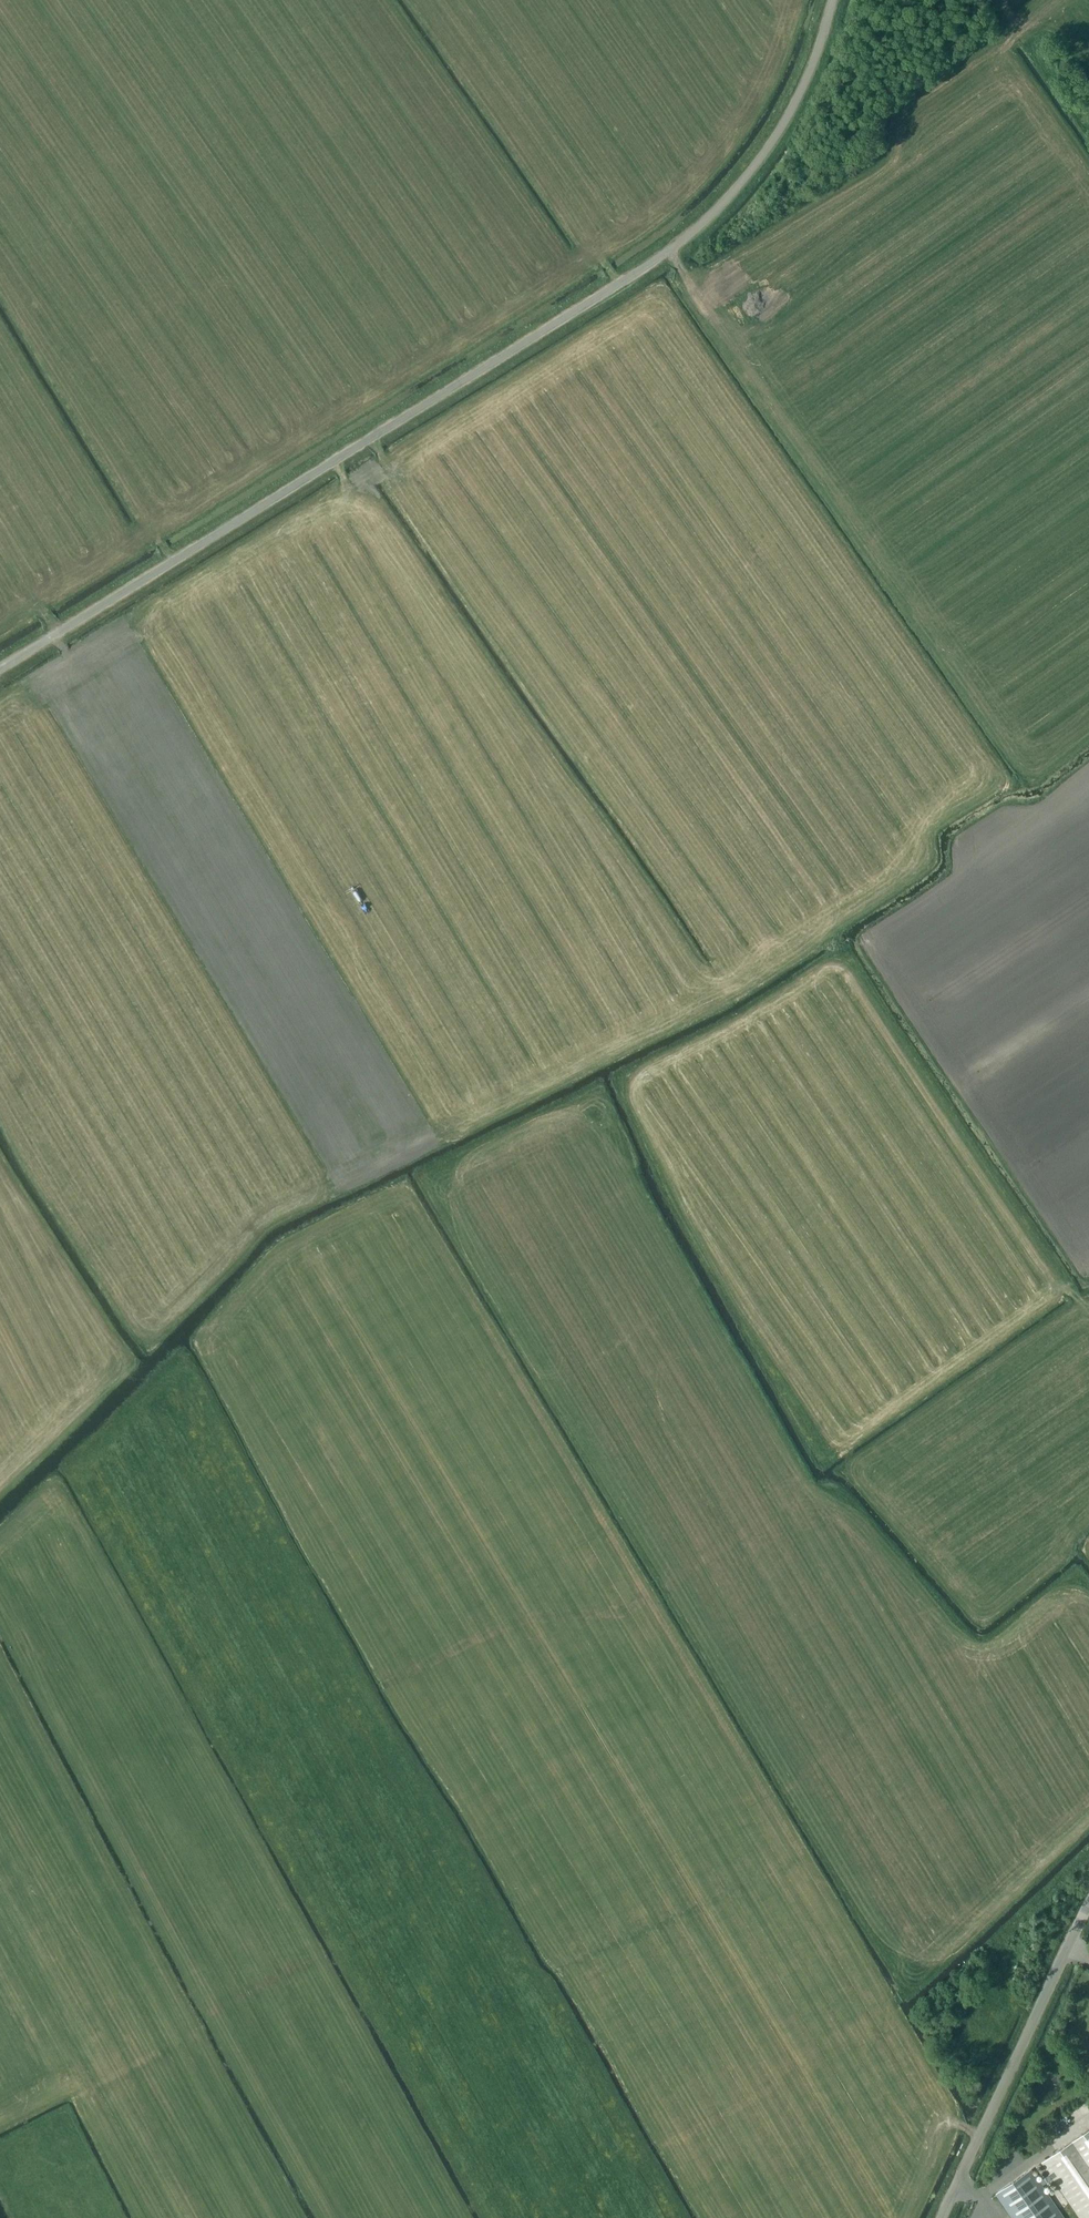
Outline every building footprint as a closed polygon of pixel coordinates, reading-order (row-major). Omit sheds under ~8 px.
[(1041,2163),(1079,2217),(1088,2217),(1088,2129),(1041,2163)] [(1014,2217),(1063,2217),(1030,2170),(997,2193),(1014,2217)]
